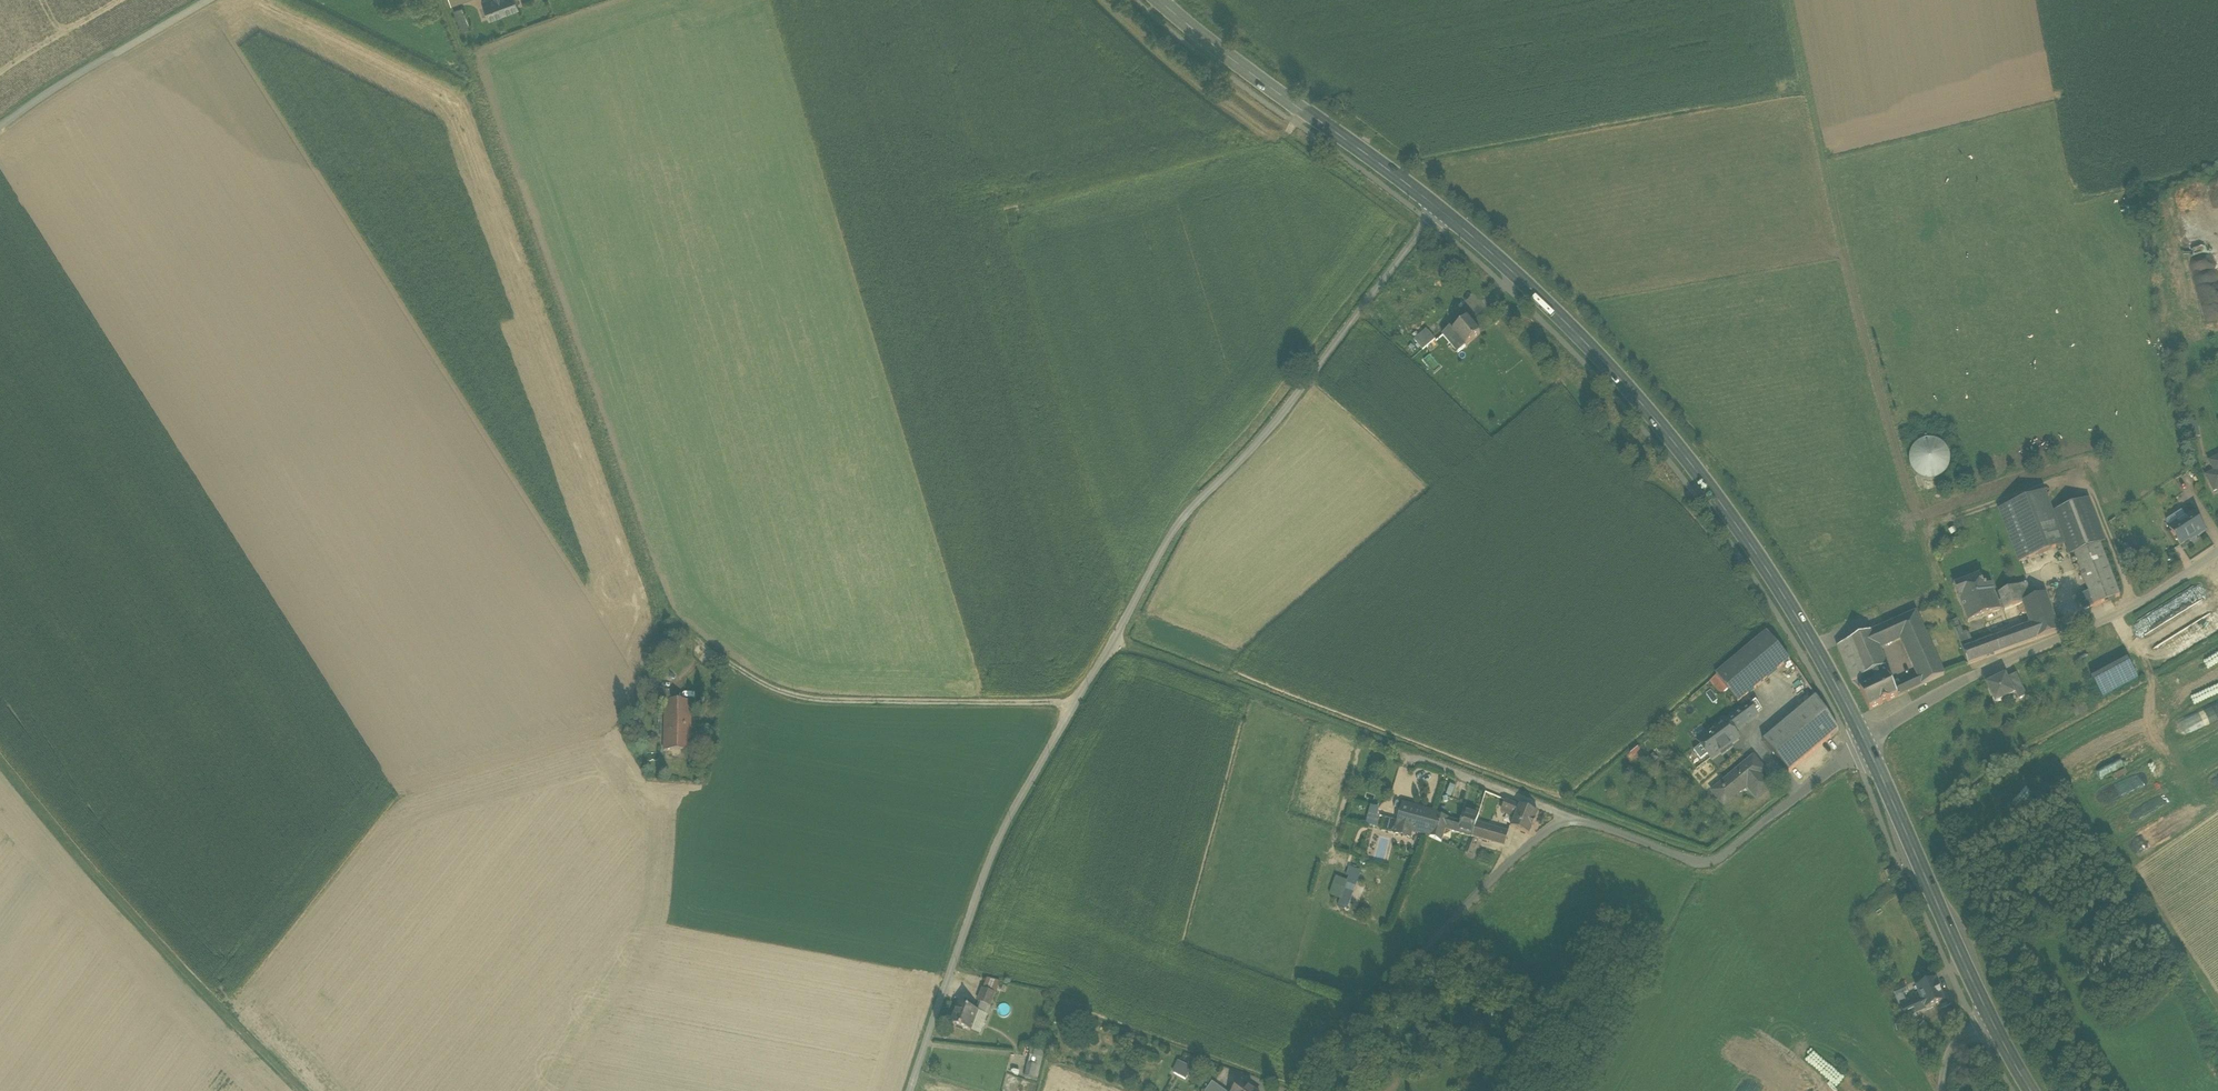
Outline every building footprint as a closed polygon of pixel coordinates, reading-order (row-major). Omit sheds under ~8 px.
[(486,8),(488,15),(517,4),(516,0),(483,0),(486,8)] [(453,10),(462,31),(470,27),(461,6),(453,10)] [(1443,336),(1458,354),(1480,334),(1468,320),(1461,326),(1458,323),(1443,336)] [(1414,341),(1423,350),(1435,340),(1427,330),(1414,341)] [(1920,478),(1928,480),(1936,479),(1942,476),(1947,469),(1949,462),(1949,454),(1945,447),(1939,442),(1931,440),(1923,441),(1916,445),(1911,451),(1909,459),(1910,466),(1914,473),(1920,478)] [(2214,493),(2217,490),(2217,458),(2211,461),(2217,471),(2205,477),(2214,493)] [(2019,563),(2065,545),(2053,514),(2045,494),(1999,511),(2019,563)] [(2088,501),(2053,514),(2065,545),(2069,556),(2073,554),(2074,555),(2100,545),(2099,544),(2104,542),(2088,501)] [(2166,522),(2171,529),(2186,519),(2181,512),(2166,522)] [(2169,530),(2180,546),(2194,537),(2195,539),(2205,532),(2194,514),(2186,519),(2171,529),(2169,530)] [(2120,597),(2100,545),(2074,555),(2088,593),(2078,597),(2083,611),(2094,607),(2120,597)] [(1961,604),(1987,595),(1983,583),(1980,576),(1954,586),(1961,604)] [(1989,581),(1983,583),(1987,595),(1994,592),(1991,585),(1989,581)] [(2026,584),(2010,590),(2012,597),(2028,591),(2026,584)] [(2015,605),(2012,597),(2010,590),(1998,594),(2004,610),(2004,611),(2023,604),(2022,603),(2015,605)] [(2012,597),(2015,605),(2022,603),(2031,600),(2028,591),(2012,597)] [(1961,604),(1968,623),(2000,611),(1995,595),(1994,592),(1987,595),(1961,604)] [(1998,594),(1995,595),(2000,611),(2004,610),(1998,594)] [(2031,600),(2022,603),(2023,604),(2031,626),(2036,640),(2059,632),(2045,594),(2031,600)] [(1917,676),(1921,687),(1944,676),(1916,613),(1893,623),(1901,641),(1917,676)] [(1893,623),(1871,633),(1879,651),(1901,641),(1893,623)] [(2031,626),(2012,632),(2017,647),(2036,640),(2031,626)] [(1954,630),(1957,636),(1963,633),(1961,627),(1954,630)] [(1957,636),(1962,650),(1973,646),(1969,634),(1966,632),(1963,633),(1957,636)] [(1994,655),(2017,647),(2012,632),(1989,641),(1994,655)] [(1837,648),(1852,684),(1872,675),(1884,669),(1886,669),(1879,651),(1871,633),(1837,648)] [(1763,636),(1732,663),(1753,687),(1784,660),(1763,636)] [(1989,641),(1981,644),(1986,658),(1994,655),(1989,641)] [(1968,665),(1986,658),(1981,644),(1973,646),(1962,650),(1968,665)] [(2092,679),(2102,698),(2138,679),(2127,660),(2092,679)] [(1732,663),(1713,680),(1725,692),(1735,704),(1753,687),(1732,663)] [(1860,691),(1869,712),(1877,708),(1897,698),(1891,685),(1884,669),(1872,675),(1877,683),(1860,691)] [(1917,676),(1899,684),(1904,695),(1921,687),(1917,676)] [(1987,686),(1995,704),(2013,695),(2013,694),(2008,684),(2005,677),(1987,686)] [(2015,693),(2019,701),(2026,697),(2018,679),(2008,684),(2013,694),(2015,693)] [(1720,697),(1725,692),(1713,680),(1708,684),(1720,697)] [(1891,685),(1897,698),(1904,695),(1899,684),(1898,682),(1891,685)] [(1763,745),(1789,775),(1839,730),(1819,695),(1763,745)] [(665,728),(691,728),(691,703),(665,703),(665,728)] [(1757,717),(1758,717),(1759,711),(1754,704),(1748,704),(1748,705),(1757,716),(1757,717)] [(1725,722),(1734,734),(1757,717),(1757,716),(1748,705),(1725,722)] [(1707,755),(1711,759),(1738,739),(1734,734),(1725,722),(1697,742),(1701,746),(1707,755)] [(665,752),(691,752),(691,728),(665,728),(665,752)] [(1700,760),(1707,755),(1701,746),(1694,751),(1700,760)] [(1714,793),(1724,806),(1748,787),(1758,799),(1772,788),(1763,777),(1757,770),(1761,766),(1756,759),(1714,793)] [(1757,770),(1763,777),(1767,774),(1761,766),(1757,770)] [(2116,783),(2119,794),(2141,786),(2138,776),(2116,783)] [(1502,810),(1516,816),(1520,807),(1506,801),(1502,810)] [(1411,831),(1429,837),(1435,815),(1435,814),(1404,805),(1396,834),(1410,838),(1411,831)] [(1372,806),(1367,825),(1379,828),(1383,809),(1372,806)] [(1511,828),(1529,835),(1538,814),(1520,807),(1516,816),(1511,828)] [(1461,823),(1435,815),(1429,837),(1442,843),(1445,830),(1472,837),(1476,824),(1479,814),(1465,810),(1461,823)] [(1382,830),(1394,834),(1397,821),(1385,818),(1382,830)] [(1473,837),(1504,847),(1508,833),(1476,824),(1472,837),(1473,837)] [(1351,910),(1362,870),(1350,867),(1347,879),(1336,876),(1331,896),(1341,899),(1339,907),(1351,910)] [(1936,981),(1940,992),(1946,989),(1941,979),(1936,981)] [(1922,1001),(1925,1010),(1944,1002),(1935,981),(1916,989),(1920,999),(1922,1001)] [(987,982),(983,991),(995,996),(1000,984),(987,982)] [(1893,992),(1896,998),(1903,995),(1907,993),(1905,987),(1893,992)] [(981,1004),(990,1008),(995,996),(983,991),(978,1003),(981,1004)] [(1905,1001),(1903,995),(1896,998),(1901,1011),(1907,1008),(1906,1003),(1905,1001)] [(1918,1003),(1907,1008),(1901,1011),(1905,1019),(1925,1010),(1922,1001),(1918,1003)] [(977,1014),(971,1031),(980,1034),(990,1008),(981,1004),(977,1014)] [(955,1025),(971,1031),(977,1014),(959,1007),(956,1013),(959,1014),(955,1025)] [(1029,1047),(1029,1057),(1042,1060),(1044,1051),(1029,1047)] [(1042,1060),(1029,1057),(1023,1080),(1036,1083),(1042,1060)] [(1175,1073),(1186,1080),(1192,1068),(1180,1062),(1175,1073)] [(1244,1084),(1242,1082),(1235,1090),(1239,1090),(1244,1084)] [(1212,1083),(1206,1090),(1224,1090),(1212,1083)]
